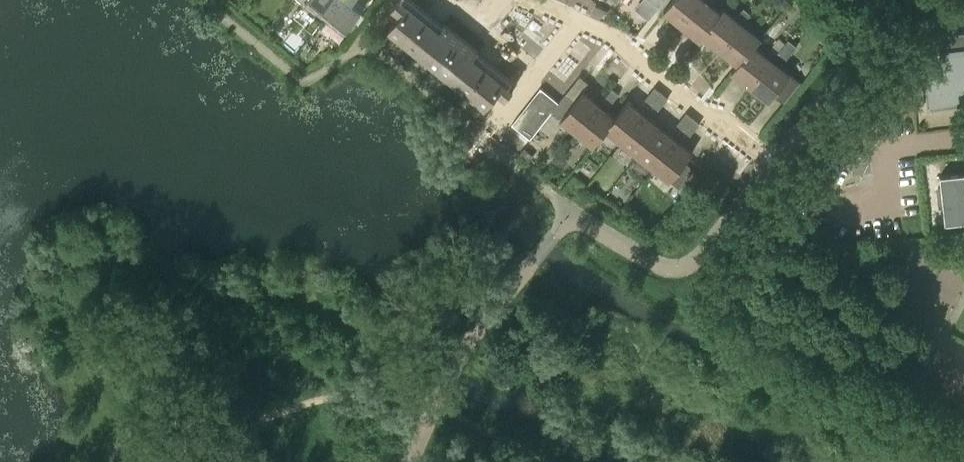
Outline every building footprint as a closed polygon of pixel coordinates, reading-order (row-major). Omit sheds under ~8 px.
[(322,20),(338,0),(307,0),(303,5),(322,20)] [(322,20),(342,36),(360,13),(351,5),(355,0),(338,0),(322,20)] [(388,27),(484,105),(496,91),(504,97),(516,83),(507,76),(504,81),(473,56),(477,50),(444,23),(439,29),(404,0),(396,0),(391,7),(399,13),(388,27)] [(682,25),(703,0),(672,0),(664,10),(682,25)] [(714,0),(703,0),(682,25),(701,41),(705,36),(703,35),(721,12),(711,4),(715,1),(714,0)] [(788,1),(787,0),(776,0),(774,2),(782,8),(788,1)] [(703,35),(705,36),(721,50),(746,20),(751,14),(744,8),(739,14),(736,18),(724,8),(721,12),(703,35)] [(721,50),(738,65),(739,65),(756,47),(762,39),(750,29),(753,25),(746,20),(721,50)] [(925,37),(931,104),(963,100),(963,32),(925,37)] [(732,72),(750,87),(775,57),(789,40),(788,39),(783,46),(777,41),(765,55),(756,47),(739,65),(738,65),(732,72)] [(800,84),(779,67),(796,46),(789,40),(775,57),(750,87),(769,103),(776,94),(785,101),(800,84)] [(924,105),(921,76),(910,78),(913,106),(924,105)] [(661,93),(654,87),(644,99),(651,105),(661,93)] [(540,88),(533,97),(551,112),(558,103),(540,88)] [(619,95),(612,90),(603,101),(610,106),(619,95)] [(558,103),(551,112),(576,133),(598,105),(582,92),(575,101),(566,93),(558,103)] [(661,93),(651,105),(658,110),(668,98),(661,93)] [(544,121),(551,112),(533,97),(525,106),(544,121)] [(605,129),(605,130),(621,142),(643,115),(627,101),(614,117),(605,129)] [(605,129),(614,117),(598,105),(576,133),(593,146),(605,130),(605,129)] [(518,115),(537,130),(544,121),(525,106),(518,115)] [(692,118),(685,112),(676,124),(683,130),(692,118)] [(529,140),(537,130),(518,115),(511,125),(529,140)] [(643,115),(621,142),(637,155),(659,127),(643,115)] [(692,118),(683,130),(690,136),(700,124),(692,118)] [(653,168),(675,140),(659,127),(637,155),(653,168)] [(675,140),(653,168),(669,181),(691,153),(675,140)] [(940,175),(941,188),(938,188),(940,206),(943,206),(945,223),(963,221),(963,172),(940,175)]
